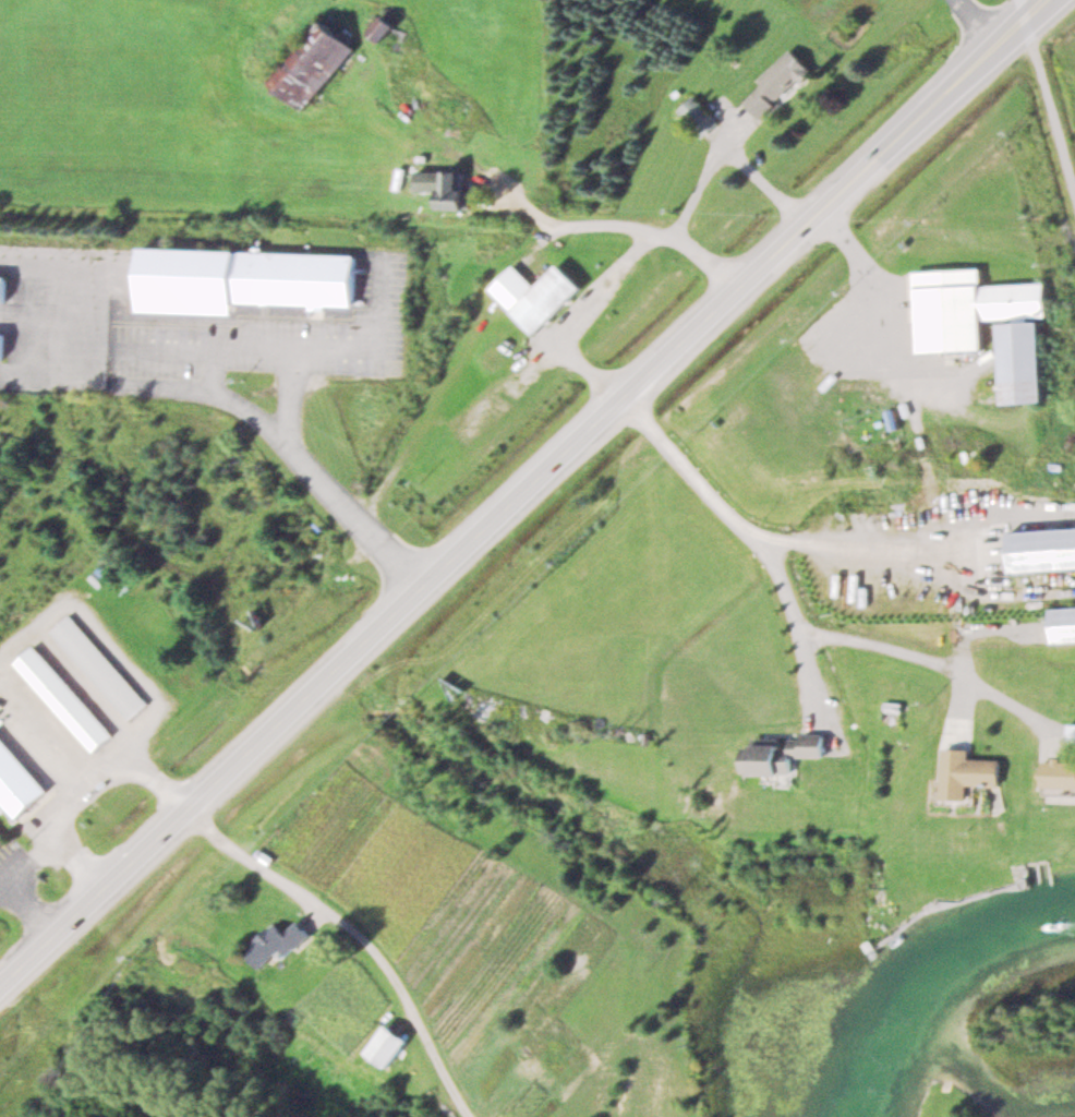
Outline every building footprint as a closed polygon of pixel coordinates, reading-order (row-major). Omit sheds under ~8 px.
[(369,34),(395,54),(409,35),(383,15),(369,34)] [(273,85),(308,112),(358,46),(324,20),(273,85)] [(761,81),(765,85),(747,102),(764,119),(814,69),(794,49),(761,81)] [(443,190),(443,171),(418,171),(418,190),(443,190)] [(472,211),(472,190),(466,190),(466,172),(450,172),(450,188),(444,188),(444,211),(472,211)] [(239,314),(239,304),(358,308),(359,254),(143,248),(141,312),(239,314)] [(539,335),(587,287),(563,263),(540,287),(517,264),(493,288),(539,335)] [(1048,281),(985,284),(984,267),(918,270),(921,352),(988,350),(987,317),(1050,315),(1048,281)] [(9,301),(9,273),(0,273),(0,301),(9,301)] [(1048,401),(1047,320),(1004,320),(1006,402),(1048,401)] [(1010,572),(1074,569),(1074,527),(1009,530),(1010,572)] [(1074,641),(1074,606),(1048,607),(1049,642),(1074,641)] [(129,720),(148,704),(72,612),(52,629),(129,720)] [(37,643),(17,660),(94,753),(115,736),(37,643)] [(965,799),(966,783),(998,783),(999,758),(966,757),(966,715),(939,715),(938,799),(965,799)] [(1066,722),(1065,744),(1074,744),(1074,723),(1066,722)] [(55,793),(0,731),(0,796),(22,821),(55,793)] [(794,773),(794,756),(824,756),(823,735),(752,736),(752,774),(794,773)] [(1074,787),(1074,761),(1040,760),(1040,787),(1074,787)] [(0,829),(0,846),(8,838),(0,829)] [(278,952),(284,959),(310,934),(297,921),(285,933),(274,922),(245,951),(261,968),(278,952)] [(367,1051),(389,1067),(410,1039),(387,1023),(367,1051)]
